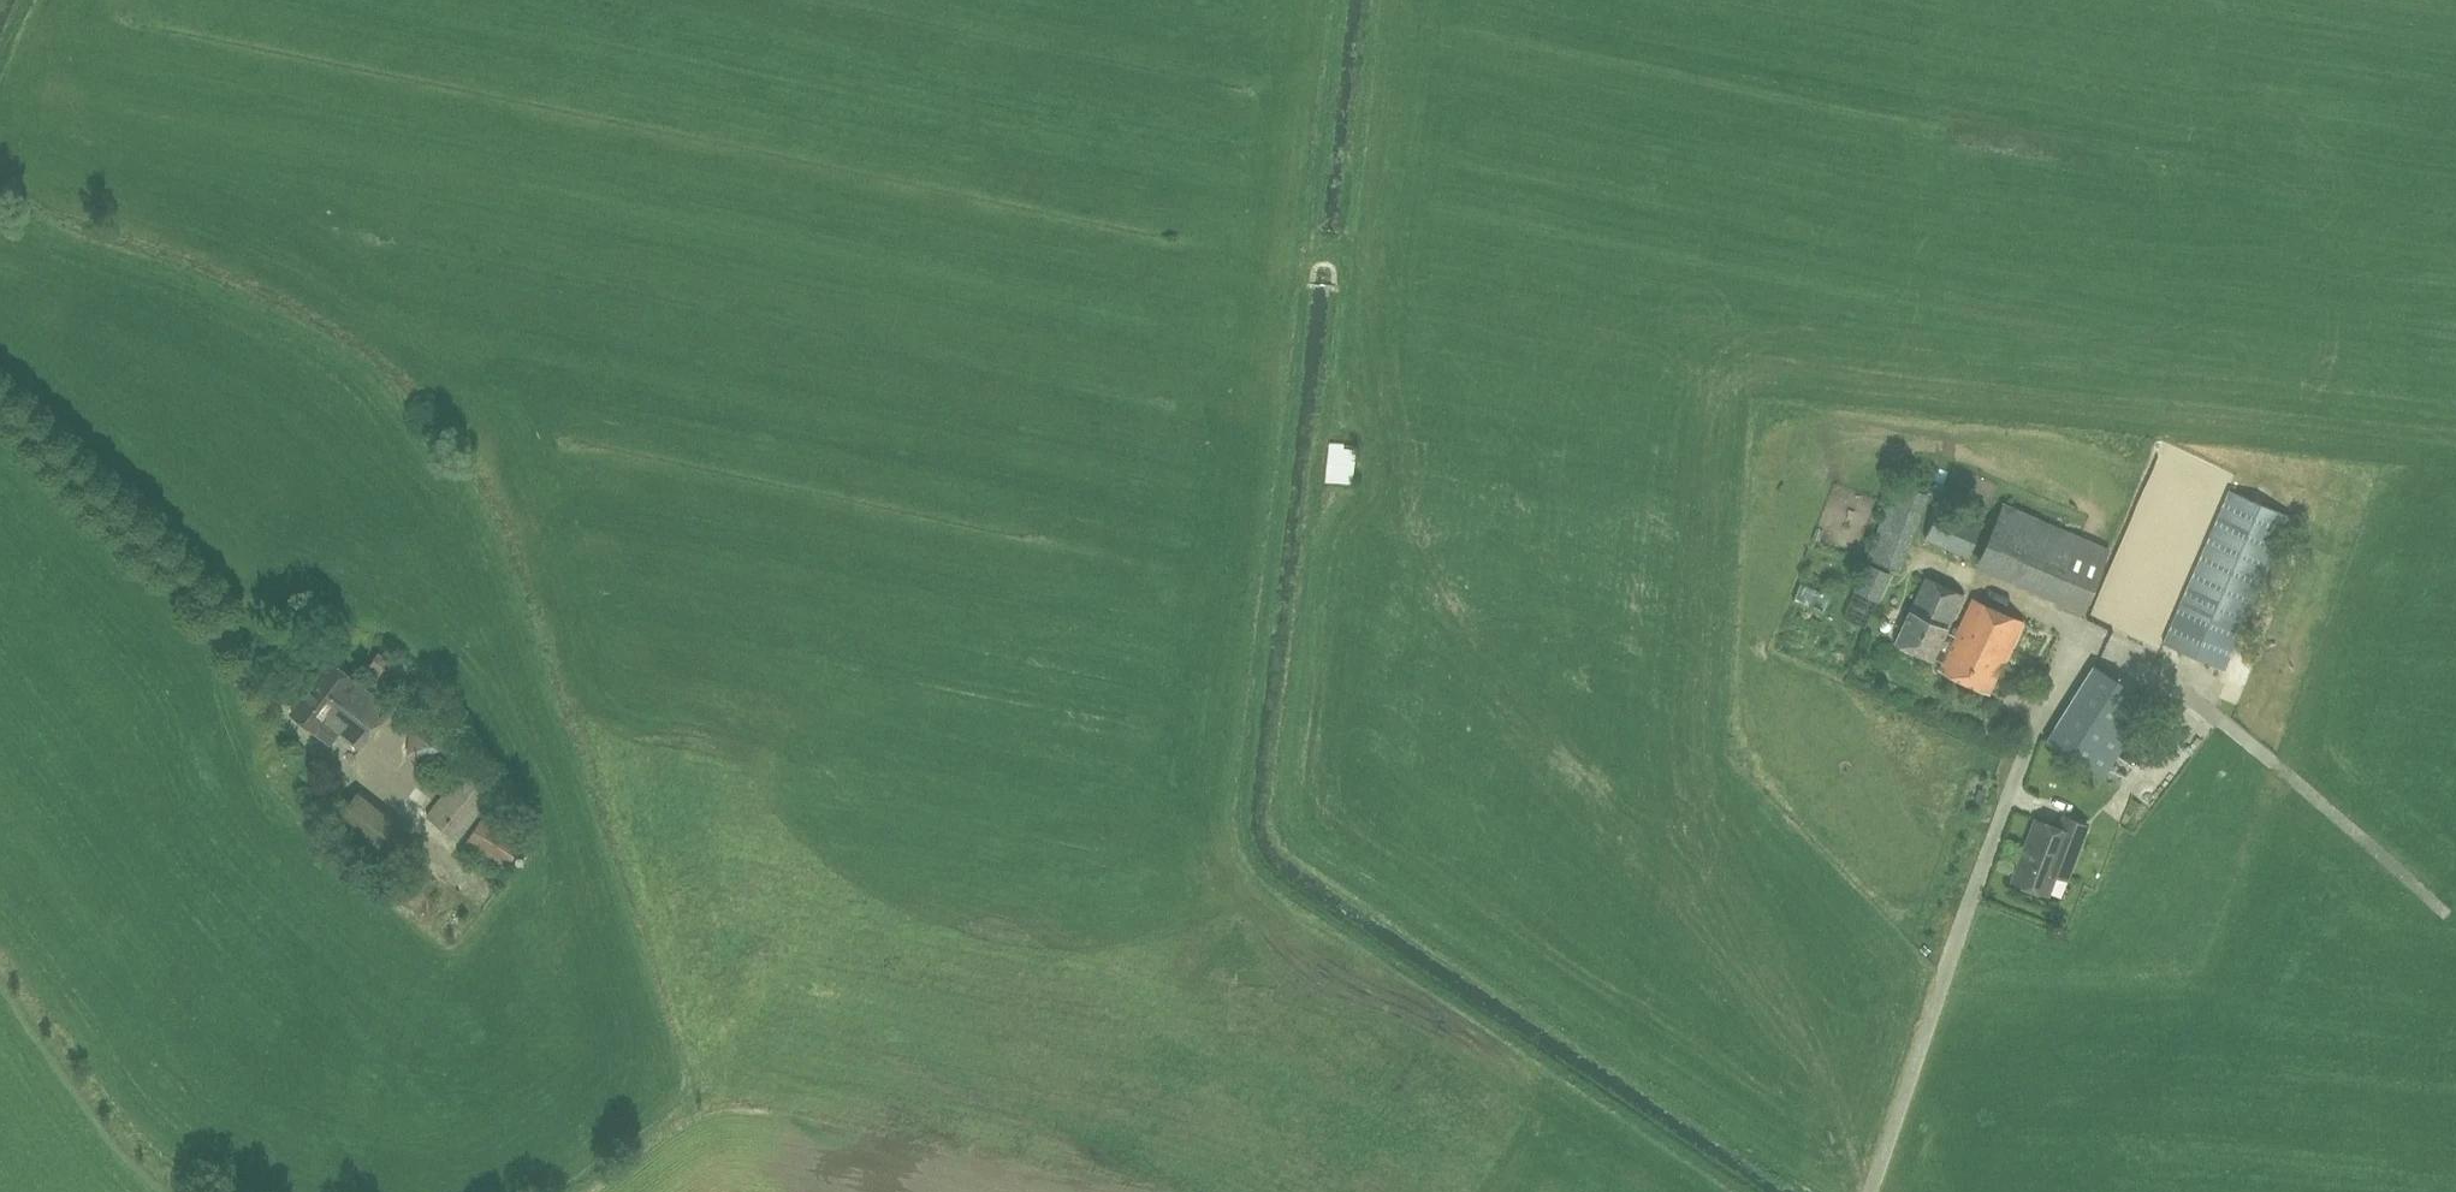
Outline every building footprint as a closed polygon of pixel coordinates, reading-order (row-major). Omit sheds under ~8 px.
[(1353,483),(1357,444),(1329,441),(1326,480),(1353,483)] [(1866,559),(1867,560),(1892,568),(1900,571),(1921,512),(1929,496),(1895,482),(1888,500),(1866,559)] [(2228,489),(2163,642),(2224,668),(2290,516),(2228,489)] [(2109,549),(2004,503),(1980,557),(2085,603),(2109,549)] [(1981,524),(1938,505),(1923,538),(1966,557),(1981,524)] [(1987,695),(2023,623),(1972,598),(1954,636),(1945,632),(1963,595),(1925,577),(1894,642),(1931,660),(1933,658),(1941,662),(1937,670),(1987,695)] [(380,648),(365,669),(395,693),(413,669),(382,645),(380,648)] [(360,748),(391,707),(331,660),(291,712),(330,742),(338,731),(360,748)] [(2103,777),(2151,702),(2094,666),(2046,740),(2103,777)] [(452,760),(455,733),(433,716),(410,728),(406,754),(427,770),(452,760)] [(457,840),(497,785),(466,762),(426,817),(457,840)] [(355,795),(327,829),(340,840),(367,805),(355,795)] [(463,846),(504,872),(526,836),(485,811),(463,846)] [(2035,820),(2012,882),(2046,895),(2054,875),(2065,880),(2086,825),(2068,818),(2063,831),(2035,820)]
